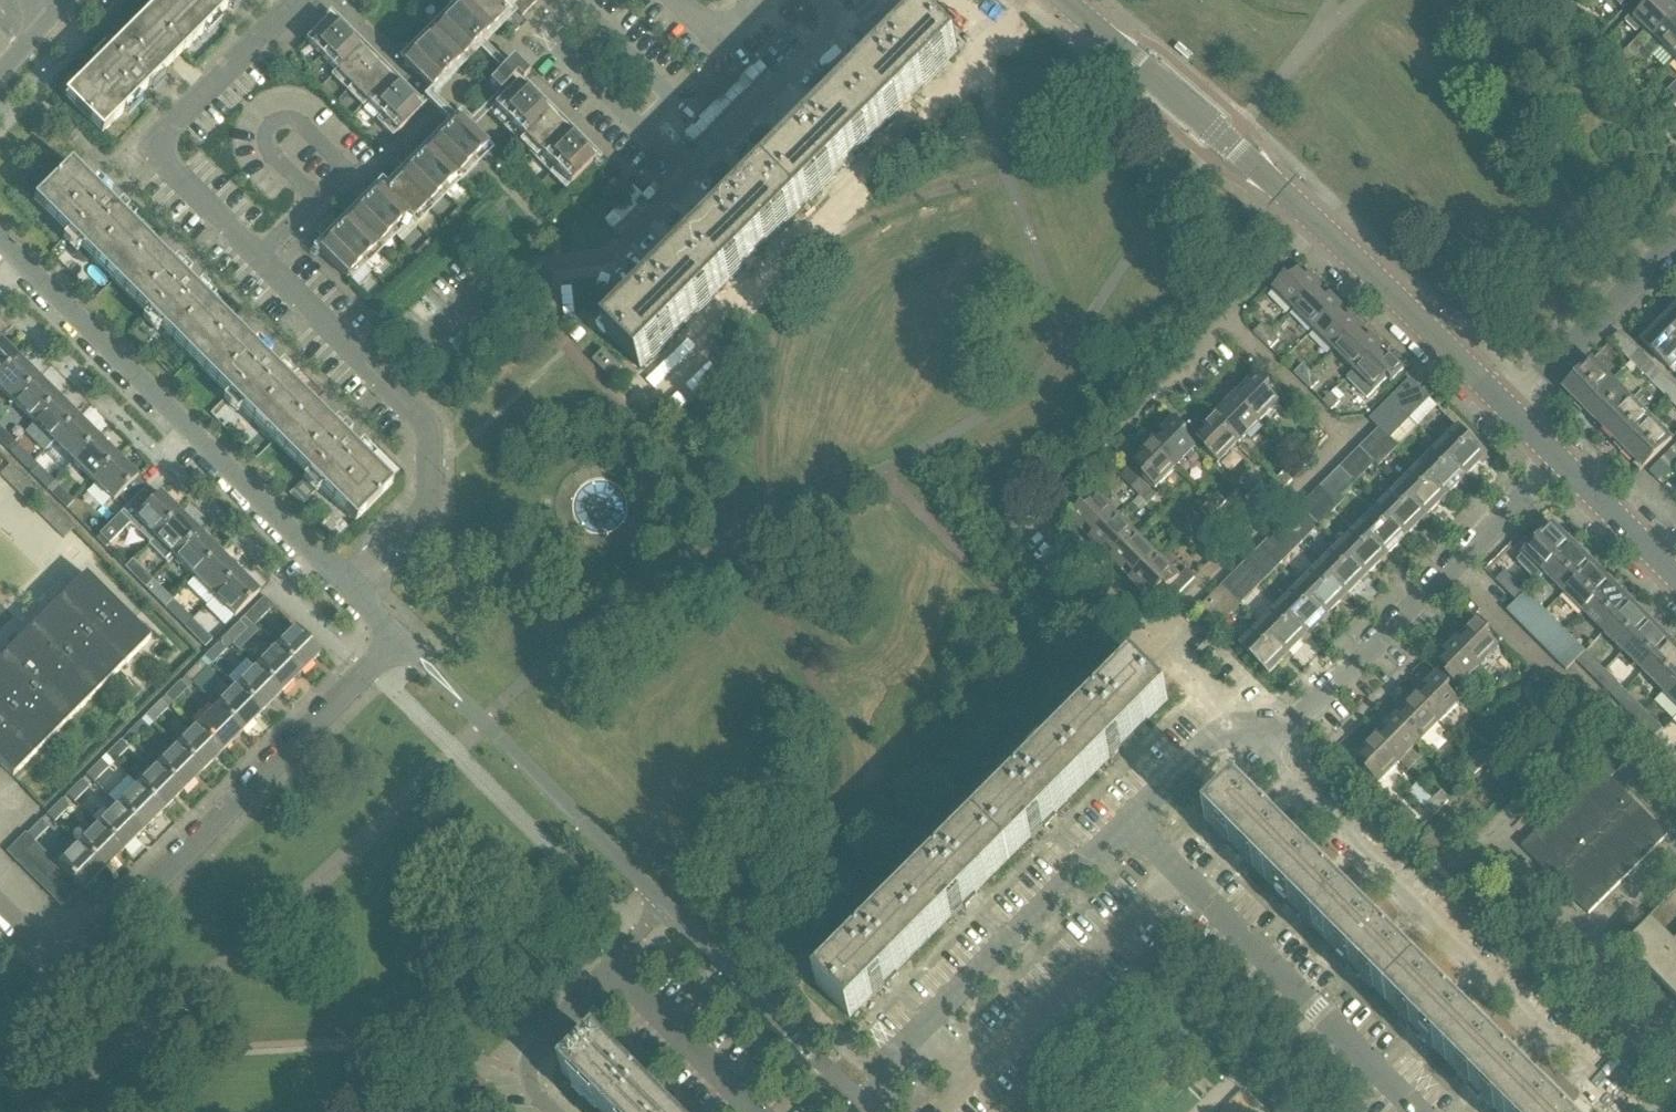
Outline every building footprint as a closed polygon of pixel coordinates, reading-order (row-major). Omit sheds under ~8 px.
[(235,0),(161,0),(64,97),(101,134),(235,0)] [(464,4),(491,31),(498,24),(511,37),(519,29),(506,16),(506,15),(501,11),(491,0),(467,0),(464,4)] [(501,11),(508,4),(521,17),(529,9),(520,0),(491,0),(501,11)] [(529,9),(536,2),(534,0),(520,0),(529,9)] [(1645,50),(1655,40),(1667,28),(1671,32),(1675,27),(1675,10),(1669,3),(1666,0),(1660,0),(1659,1),(1658,2),(1653,7),(1650,10),(1643,3),(1630,16),(1625,21),(1637,34),(1642,28),(1645,31),(1636,41),(1645,50)] [(464,4),(447,20),(487,60),(496,52),(483,39),(491,31),(464,4)] [(817,110),(816,111),(793,134),(800,141),(730,211),(723,204),(701,227),(700,228),(704,233),(705,232),(707,234),(665,276),(663,274),(664,273),(659,269),(635,292),(642,299),(606,334),(640,368),(878,130),(924,83),(957,51),(923,17),(888,53),(881,46),(858,70),(862,74),(863,73),(865,75),(823,118),(821,116),(822,115),(817,110)] [(305,42),(320,57),(343,33),(328,18),(305,42)] [(487,60),(447,20),(403,65),(430,92),(444,77),(468,54),(481,67),(487,60)] [(1645,50),(1652,58),(1663,47),(1674,59),(1675,58),(1675,27),(1671,32),(1667,28),(1655,40),(1645,50)] [(320,57),(335,72),(358,48),(343,33),(320,57)] [(1627,50),(1636,59),(1645,50),(1636,41),(1627,50)] [(335,72),(350,87),(373,63),(358,48),(335,72)] [(1645,50),(1636,59),(1644,66),(1652,58),(1645,50)] [(520,146),(524,141),(548,118),(552,113),(522,82),(528,76),(512,60),(489,84),(499,94),(503,90),(508,94),(488,114),(520,146)] [(350,87),(365,102),(388,78),(373,63),(350,87)] [(388,78),(365,102),(380,117),(375,121),(392,138),(424,105),(408,89),(403,93),(388,78)] [(1675,98),(1675,82),(1668,90),(1675,98)] [(524,141),(539,156),(563,133),(548,118),(524,141)] [(409,145),(402,152),(442,192),(487,147),(460,120),(450,130),(422,158),(409,145)] [(539,156),(554,171),(577,148),(563,133),(539,156)] [(577,148),(554,171),(569,186),(592,163),(577,148)] [(407,173),(400,180),(427,207),(442,192),(402,152),(394,160),(407,173)] [(391,485),(72,166),(70,164),(32,201),(354,522),(391,485)] [(371,182),(380,191),(407,218),(406,219),(411,224),(427,207),(400,180),(392,188),(379,175),(371,182)] [(359,185),(352,193),(392,233),(406,219),(407,218),(380,191),(372,198),(359,185)] [(357,213),(349,221),(377,248),(392,233),(352,193),(344,200),(357,213)] [(455,223),(463,215),(457,209),(449,217),(455,223)] [(329,215),(321,223),(361,263),(377,248),(349,221),(342,228),(329,215)] [(361,263),(321,223),(314,230),(327,243),(319,252),(346,279),(361,263)] [(415,255),(420,260),(434,247),(429,242),(415,255)] [(1273,290),(1293,310),(1306,298),(1306,297),(1310,300),(1317,293),(1322,288),(1304,271),(1298,264),(1293,269),(1285,277),(1273,290)] [(1293,310),(1314,331),(1326,318),(1328,317),(1331,320),(1338,313),(1342,309),(1328,294),(1322,288),(1317,293),(1310,300),(1306,297),(1306,298),(1293,310)] [(1661,322),(1673,333),(1675,336),(1675,307),(1661,322)] [(1314,331),(1334,351),(1347,339),(1348,337),(1351,340),(1358,334),(1362,329),(1348,315),(1342,309),(1338,313),(1331,320),(1328,317),(1326,318),(1314,331)] [(1661,322),(1642,341),(1641,341),(1653,353),(1670,371),(1671,370),(1675,364),(1675,336),(1673,333),(1661,322)] [(1254,333),(1262,341),(1270,333),(1262,324),(1254,333)] [(1334,351),(1354,371),(1367,359),(1369,357),(1372,360),(1378,354),(1383,349),(1369,335),(1362,329),(1358,334),(1351,340),(1348,337),(1347,339),(1334,351)] [(1611,341),(1630,361),(1639,352),(1620,332),(1611,341)] [(1270,333),(1262,341),(1270,350),(1278,341),(1270,333)] [(19,360),(0,341),(0,378),(19,360)] [(1367,359),(1354,371),(1347,379),(1367,399),(1374,391),(1387,379),(1391,383),(1403,370),(1389,356),(1383,349),(1378,354),(1372,360),(1369,357),(1367,359)] [(603,350),(592,361),(611,380),(622,369),(603,350)] [(1630,361),(1650,380),(1659,371),(1639,352),(1630,361)] [(13,404),(39,379),(19,360),(0,378),(0,391),(13,404)] [(1564,390),(1583,409),(1594,397),(1611,380),(1592,362),(1593,361),(1592,360),(1574,378),(1563,389),(1563,390),(1564,390)] [(1294,374),(1302,382),(1311,373),(1302,365),(1294,374)] [(1670,400),(1675,394),(1675,389),(1659,371),(1650,380),(1670,400)] [(1311,373),(1302,382),(1311,390),(1319,382),(1311,373)] [(1244,387),(1238,394),(1242,398),(1250,406),(1246,410),(1259,423),(1279,403),(1266,391),(1270,387),(1257,374),(1244,387)] [(13,404),(33,424),(58,399),(39,379),(13,404)] [(1410,380),(1390,399),(1409,418),(1415,413),(1429,398),(1410,380)] [(1583,409),(1602,428),(1613,417),(1630,399),(1611,380),(1594,397),(1583,409)] [(1224,407),(1218,414),(1222,418),(1231,426),(1226,431),(1238,443),(1259,423),(1246,410),(1250,406),(1242,398),(1238,394),(1224,407)] [(1323,402),(1331,411),(1340,402),(1331,394),(1323,402)] [(33,424),(53,444),(78,418),(58,399),(33,424)] [(1370,420),(1380,430),(1389,438),(1409,418),(1390,399),(1370,420)] [(1602,428),(1622,448),(1633,437),(1650,419),(1630,399),(1613,417),(1602,428)] [(1222,418),(1218,414),(1203,429),(1196,435),(1201,440),(1209,448),(1205,451),(1218,464),(1238,443),(1226,431),(1231,426),(1222,418)] [(53,444),(72,463),(97,438),(78,418),(53,444)] [(1633,437),(1622,448),(1643,469),(1654,458),(1672,440),(1671,439),(1671,440),(1650,419),(1633,437)] [(1160,434),(1154,440),(1158,445),(1166,453),(1163,456),(1175,469),(1196,449),(1183,436),(1187,432),(1174,420),(1160,434)] [(1457,428),(1438,447),(1449,459),(1466,476),(1485,457),(1486,458),(1487,457),(1469,439),(1458,428),(1457,428),(1458,428),(1457,428)] [(7,450),(14,443),(0,429),(0,444),(7,450)] [(1310,438),(1319,447),(1328,438),(1319,429),(1310,438)] [(1371,438),(1360,448),(1374,463),(1378,467),(1398,447),(1389,438),(1380,430),(1371,438)] [(72,463),(92,483),(118,458),(97,438),(72,463)] [(1158,445),(1154,440),(1140,454),(1134,460),(1138,465),(1146,473),(1143,477),(1155,489),(1175,469),(1163,456),(1166,453),(1158,445)] [(1649,472),(1658,481),(1675,463),(1675,445),(1649,472)] [(19,447),(12,454),(11,455),(26,470),(34,462),(19,447)] [(1438,447),(1418,467),(1429,479),(1447,496),(1466,476),(1449,459),(1438,447)] [(1349,460),(1363,474),(1374,463),(1360,448),(1349,460)] [(112,503),(118,497),(137,478),(118,458),(92,483),(112,503)] [(1349,460),(1341,469),(1355,483),(1363,474),(1349,460)] [(27,503),(36,493),(9,466),(0,475),(0,476),(27,503)] [(39,467),(31,475),(46,490),(54,482),(39,467)] [(1418,467),(1399,487),(1410,498),(1427,515),(1447,496),(1429,479),(1418,467)] [(1329,479),(1330,480),(1344,494),(1355,483),(1341,469),(1340,468),(1329,479)] [(1284,472),(1275,481),(1284,489),(1292,481),(1284,472)] [(118,497),(127,506),(146,488),(137,478),(118,497)] [(1131,488),(1139,496),(1148,488),(1139,480),(1131,488)] [(1330,480),(1321,489),(1338,506),(1345,500),(1341,496),(1344,494),(1330,480)] [(1284,489),(1275,481),(1267,489),(1276,498),(1284,489)] [(1261,483),(1249,495),(1245,499),(1260,514),(1276,498),(1267,489),(1261,483)] [(51,495),(66,510),(73,502),(59,487),(51,495)] [(1399,487),(1379,507),(1390,518),(1407,535),(1427,515),(1410,498),(1399,487)] [(146,488),(127,506),(137,516),(156,498),(146,488)] [(1148,488),(1139,496),(1148,505),(1156,496),(1148,488)] [(1309,499),(1310,500),(1327,518),(1338,506),(1321,489),(1320,488),(1309,499)] [(137,532),(148,544),(179,513),(159,494),(156,498),(137,516),(127,506),(119,514),(137,532)] [(1217,494),(1209,502),(1218,510),(1226,502),(1217,494)] [(1082,532),(1088,538),(1093,533),(1100,525),(1104,529),(1117,516),(1098,497),(1085,510),(1082,506),(1069,519),(1082,532)] [(1310,500),(1301,509),(1319,526),(1327,518),(1310,500)] [(46,502),(36,512),(63,539),(73,529),(46,502)] [(1218,510),(1209,502),(1201,510),(1209,519),(1218,510)] [(1379,507),(1360,526),(1371,537),(1388,554),(1407,535),(1390,518),(1379,507)] [(1290,519),(1290,520),(1308,537),(1319,526),(1301,509),(1301,508),(1290,519)] [(168,565),(174,559),(199,534),(179,513),(148,544),(147,544),(168,565)] [(1102,552),(1108,558),(1113,554),(1121,546),(1125,550),(1138,537),(1117,516),(1104,529),(1100,525),(1093,533),(1088,538),(1102,552)] [(1172,529),(1180,537),(1189,529),(1180,520),(1172,529)] [(1290,520),(1282,528),(1300,545),(1308,537),(1290,520)] [(327,533),(334,539),(346,527),(339,521),(327,533)] [(1537,581),(1544,573),(1556,562),(1573,545),(1553,526),(1554,525),(1553,525),(1536,542),(1524,553),(1517,561),(1537,581)] [(1360,526),(1339,547),(1350,558),(1367,575),(1388,554),(1371,537),(1360,526)] [(1282,528),(1273,537),(1290,555),(1300,545),(1282,528)] [(174,559),(194,578),(219,553),(199,534),(174,559)] [(1261,547),(1262,548),(1280,565),(1290,555),(1273,537),(1272,536),(1261,547)] [(1123,573),(1129,579),(1134,574),(1142,567),(1145,570),(1158,558),(1138,537),(1125,550),(1121,546),(1113,554),(1108,558),(1123,573)] [(1544,573),(1564,593),(1575,582),(1593,565),(1573,545),(1556,562),(1544,573)] [(1339,547),(1320,566),(1331,577),(1348,595),(1367,575),(1350,558),(1339,547)] [(1262,548),(1253,557),(1271,574),(1280,565),(1262,548)] [(194,578),(213,598),(238,573),(219,553),(194,578)] [(1241,567),(1242,568),(1259,585),(1271,574),(1253,557),(1252,556),(1241,567)] [(1150,600),(1156,606),(1169,593),(1174,599),(1195,578),(1187,570),(1179,578),(1158,558),(1145,570),(1142,567),(1134,574),(1129,579),(1144,594),(1150,600)] [(1564,593),(1583,612),(1595,601),(1612,584),(1593,565),(1575,582),(1564,593)] [(137,566),(129,573),(145,588),(152,581),(137,566)] [(1320,566),(1300,586),(1311,597),(1328,615),(1348,595),(1331,577),(1320,566)] [(1242,568),(1233,577),(1250,595),(1259,585),(1242,568)] [(238,573),(213,598),(234,618),(259,593),(238,573)] [(1496,581),(1516,602),(1525,593),(1505,573),(1496,581)] [(4,657),(0,660),(0,765),(12,777),(150,640),(85,575),(26,634),(24,631),(1,654),(4,657)] [(1233,576),(1223,586),(1241,604),(1250,595),(1233,577),(1233,576)] [(1583,612),(1603,632),(1615,621),(1632,604),(1612,584),(1595,601),(1583,612)] [(150,593),(164,608),(172,600),(157,586),(150,593)] [(1222,588),(1214,596),(1231,614),(1241,604),(1223,586),(1222,587),(1222,588)] [(1300,586),(1280,606),(1291,617),(1308,635),(1328,615),(1311,597),(1300,586)] [(1507,611),(1526,631),(1545,613),(1525,593),(1516,602),(1507,611)] [(1231,614),(1214,596),(1213,596),(1202,607),(1220,625),(1231,614)] [(263,598),(243,618),(253,627),(273,607),(263,598)] [(1603,632),(1624,653),(1635,642),(1652,625),(1632,604),(1615,621),(1603,632)] [(176,605),(169,612),(184,627),(191,620),(176,605)] [(1280,606),(1260,625),(1271,637),(1289,654),(1308,635),(1291,617),(1280,606)] [(1526,631),(1545,650),(1564,632),(1545,613),(1526,631)] [(1456,640),(1452,644),(1465,656),(1478,669),(1498,648),(1486,636),(1490,632),(1477,619),(1463,634),(1456,640)] [(239,622),(224,637),(231,645),(246,630),(239,622)] [(197,625),(190,632),(189,633),(204,647),(212,640),(197,625)] [(1271,637),(1260,625),(1240,645),(1251,657),(1269,674),(1270,674),(1269,673),(1289,654),(1271,637)] [(1624,653),(1643,672),(1655,661),(1672,644),(1652,625),(1635,642),(1624,653)] [(274,649),(299,674),(320,654),(295,629),(274,649)] [(1566,671),(1576,661),(1584,653),(1564,632),(1545,650),(1566,671)] [(219,642),(204,657),(211,664),(227,650),(219,642)] [(1465,656),(1452,644),(1443,654),(1436,660),(1441,664),(1449,672),(1445,676),(1458,689),(1478,669),(1465,656)] [(1663,692),(1674,681),(1675,679),(1675,648),(1672,644),(1655,661),(1643,672),(1663,692)] [(255,669),(280,694),(299,674),(274,649),(255,669)] [(1576,661),(1596,681),(1604,672),(1584,653),(1576,661)] [(200,662),(184,677),(192,684),(207,669),(200,662)] [(1133,667),(1058,742),(1092,776),(1167,701),(1133,667)] [(235,689),(260,714),(280,694),(255,669),(235,689)] [(1596,681),(1616,701),(1624,693),(1604,672),(1596,681)] [(1420,692),(1413,698),(1418,703),(1426,711),(1439,724),(1459,703),(1446,691),(1450,687),(1438,674),(1420,692)] [(118,688),(132,702),(142,692),(128,678),(118,688)] [(1675,705),(1675,679),(1674,681),(1663,692),(1675,705)] [(1506,680),(1498,688),(1506,697),(1514,688),(1506,680)] [(180,681),(164,697),(172,704),(187,689),(180,681)] [(1506,697),(1498,688),(1489,696),(1498,705),(1506,697)] [(215,708),(240,733),(260,714),(235,689),(215,708)] [(1616,701),(1635,721),(1643,712),(1624,693),(1616,701)] [(1403,708),(1397,715),(1402,719),(1409,727),(1405,731),(1418,745),(1439,724),(1426,711),(1418,703),(1413,698),(1403,708)] [(160,701),(145,716),(152,724),(167,709),(160,701)] [(196,728),(221,753),(240,733),(215,708),(196,728)] [(1635,721),(1654,739),(1658,735),(1663,731),(1643,712),(1635,721)] [(1383,729),(1377,735),(1381,740),(1389,748),(1385,751),(1385,752),(1398,765),(1418,745),(1405,731),(1409,727),(1402,719),(1397,715),(1383,729)] [(140,721),(125,736),(132,743),(148,728),(140,721)] [(176,747),(201,773),(221,753),(196,728),(176,747)] [(1381,740),(1377,735),(1362,749),(1356,756),(1361,760),(1369,768),(1365,772),(1378,785),(1398,765),(1385,752),(1385,751),(1389,748),(1381,740)] [(1670,765),(1675,758),(1675,753),(1658,735),(1654,739),(1649,744),(1670,765)] [(121,741),(105,756),(113,763),(128,748),(121,741)] [(1058,742),(977,823),(1011,857),(1092,776),(1058,742)] [(156,767),(181,793),(201,773),(176,747),(156,767)] [(1482,750),(1474,759),(1482,767),(1491,759),(1482,750)] [(1615,754),(1601,768),(1611,778),(1625,764),(1615,754)] [(1482,767),(1474,759),(1465,767),(1474,776),(1482,767)] [(101,760),(86,775),(93,783),(108,768),(101,760)] [(136,787),(161,812),(181,793),(156,767),(136,787)] [(1522,847),(1589,915),(1668,836),(1601,769),(1522,847)] [(81,780),(66,795),(73,803),(89,788),(81,780)] [(117,807),(142,832),(161,812),(136,787),(117,807)] [(1204,820),(1264,880),(1295,849),(1235,789),(1222,803),(1204,820)] [(1442,791),(1433,799),(1442,808),(1450,800),(1442,791)] [(1504,810),(1512,818),(1525,806),(1517,798),(1504,810)] [(1442,808),(1433,799),(1425,808),(1433,816),(1442,808)] [(61,800),(46,815),(54,822),(69,807),(61,800)] [(97,826),(122,851),(142,832),(117,807),(97,826)] [(41,820),(27,835),(34,842),(49,828),(41,820)] [(977,823),(894,907),(927,940),(1011,857),(977,823)] [(77,846),(102,871),(122,851),(97,826),(77,846)] [(6,852),(15,862),(35,842),(34,842),(27,835),(25,833),(6,852)] [(15,862),(25,872),(44,852),(35,842),(15,862)] [(63,872),(72,881),(81,890),(82,891),(102,871),(77,846),(58,865),(57,866),(63,872)] [(1264,880),(1323,940),(1355,908),(1295,849),(1264,880)] [(25,872),(35,881),(54,862),(44,852),(25,872)] [(35,881),(44,891),(63,872),(57,866),(58,865),(54,862),(35,881)] [(44,891),(53,900),(72,881),(63,872),(44,891)] [(72,881),(53,900),(62,909),(81,890),(72,881)] [(1653,919),(1625,947),(1675,998),(1675,896),(1653,919)] [(927,940),(894,907),(816,984),(850,1018),(927,940)] [(1336,952),(1385,1001),(1416,970),(1355,908),(1323,940),(1336,952)] [(1415,1031),(1446,1062),(1477,1031),(1416,970),(1385,1001),(1415,1031)] [(1496,1111),(1520,1111),(1539,1093),(1477,1031),(1446,1062),(1496,1111)] [(601,1111),(668,1111),(650,1093),(655,1086),(648,1081),(643,1087),(597,1041),(563,1075),(601,1111)] [(1520,1111),(1558,1111),(1539,1093),(1520,1111)]
